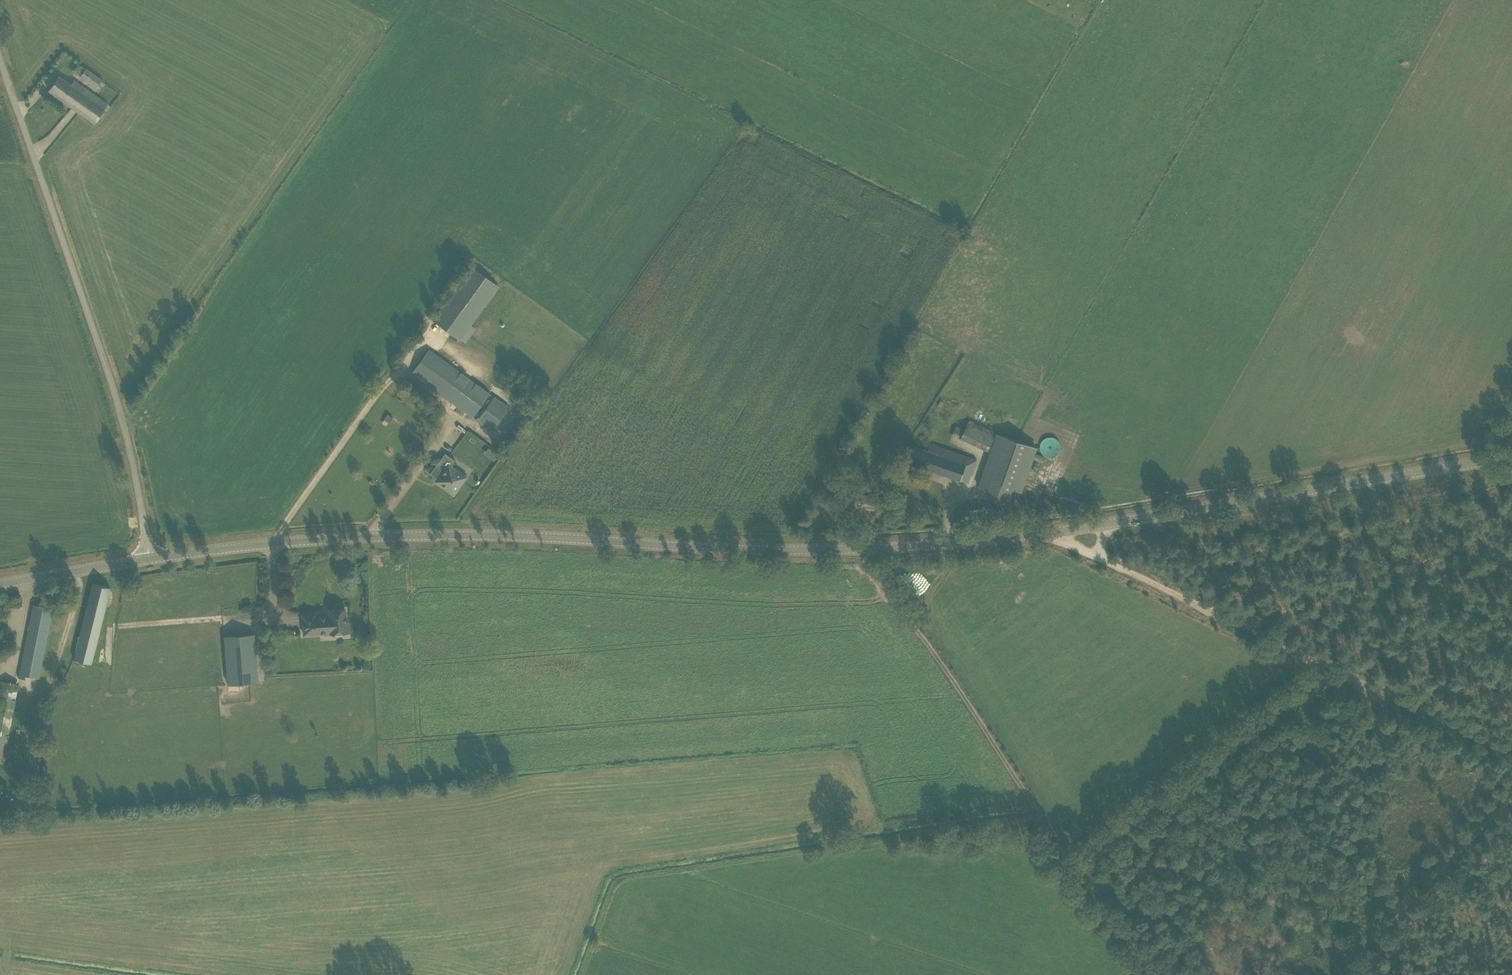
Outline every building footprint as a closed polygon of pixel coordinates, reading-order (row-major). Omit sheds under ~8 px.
[(80,77),(97,88),(102,80),(86,68),(80,77)] [(95,123),(100,115),(107,105),(72,81),(71,84),(67,81),(59,75),(49,90),(95,123)] [(471,266),(432,320),(460,340),(499,286),(471,266)] [(412,372),(473,416),(490,393),(429,349),(412,372)] [(523,360),(520,365),(530,371),(532,367),(523,360)] [(495,396),(485,409),(500,420),(510,406),(495,396)] [(427,407),(424,411),(430,415),(433,411),(427,407)] [(991,452),(979,487),(1010,497),(1013,488),(1020,491),(1036,447),(998,433),(968,421),(960,438),(991,452)] [(1049,458),(1051,458),(1053,457),(1055,456),(1057,455),(1059,453),(1060,452),(1060,449),(1061,447),(1060,445),(1060,443),(1059,442),(1058,440),(1056,439),(1054,438),(1053,437),(1050,437),(1049,437),(1046,437),(1045,438),(1043,439),(1042,441),(1041,443),(1040,445),(1040,447),(1040,449),(1041,451),(1042,453),(1044,455),(1046,457),(1048,457),(1049,458)] [(968,483),(972,473),(976,460),(931,444),(928,452),(914,447),(909,462),(968,483)] [(488,448),(483,453),(489,458),(493,461),(498,455),(494,452),(488,448)] [(445,452),(430,473),(440,481),(438,483),(450,492),(454,487),(457,489),(467,477),(459,470),(457,471),(450,467),(455,460),(445,452)] [(82,624),(73,659),(91,663),(107,597),(110,587),(93,582),(89,597),(82,624)] [(25,676),(39,678),(52,608),(34,604),(32,614),(21,667),(19,678),(25,679),(25,676)] [(347,632),(346,619),(345,609),(329,610),(329,615),(316,616),(316,613),(303,614),(304,634),(330,633),(347,632)] [(257,673),(255,649),(254,634),(224,636),(228,684),(257,682),(257,673)] [(0,687),(0,762),(4,763),(19,684),(1,681),(0,687)]
